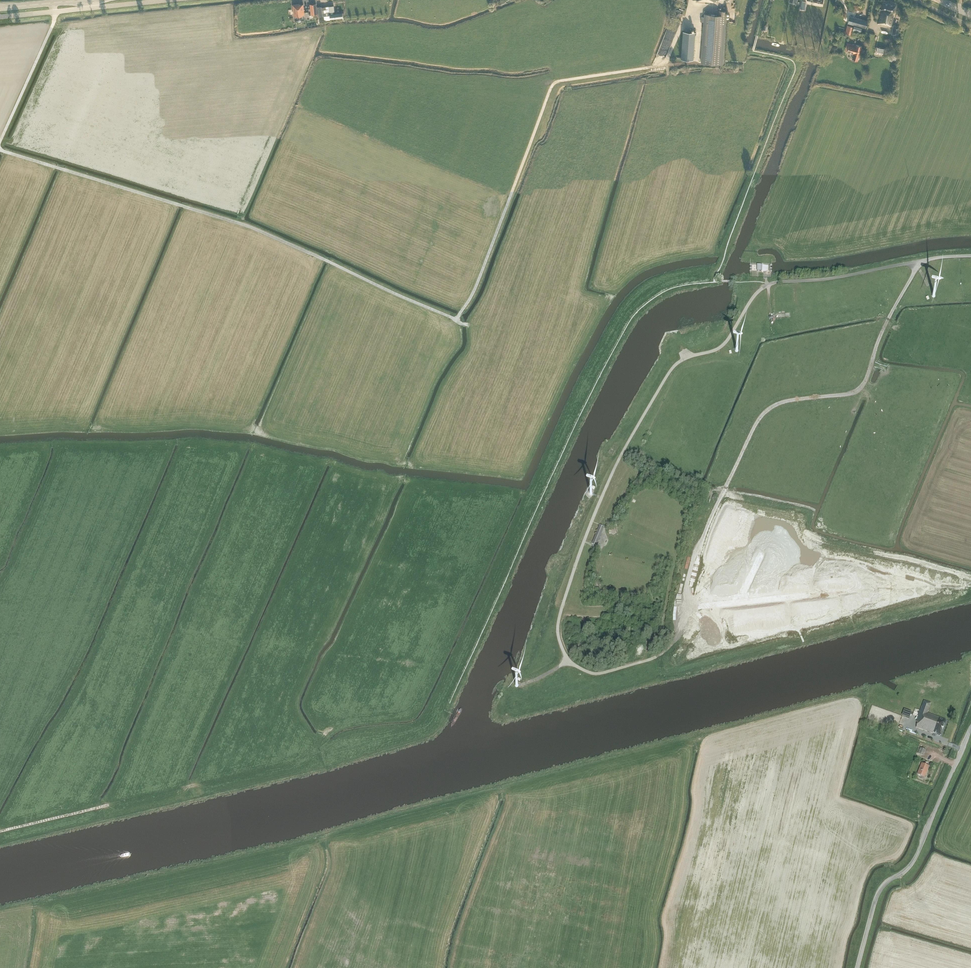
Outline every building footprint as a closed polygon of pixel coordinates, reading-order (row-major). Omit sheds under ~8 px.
[(879,12),(877,22),(881,23),(881,24),(891,26),(893,16),(892,16),(893,12),(894,12),(895,5),(882,2),(881,9),(879,8),(878,12),(879,12)] [(304,15),(303,4),(300,4),(299,4),(293,5),(294,16),(295,16),(295,20),(304,19),(304,15)] [(330,19),(343,17),(342,12),(335,13),(334,5),(328,6),(329,11),(322,11),(321,6),(317,7),(319,21),(324,20),(330,19)] [(723,64),(726,11),(718,10),(718,15),(704,14),(701,63),(723,64)] [(867,21),(849,16),(847,22),(865,27),(867,21)] [(893,25),(891,34),(898,35),(899,26),(893,25)] [(681,59),(693,60),(694,47),(695,32),(683,31),(681,49),(681,59)] [(857,61),(859,55),(861,46),(856,44),(856,45),(848,43),(847,42),(845,50),(847,51),(850,52),(850,53),(850,54),(850,55),(851,56),(851,57),(852,57),(852,59),(857,61)] [(599,525),(591,544),(597,546),(605,527),(599,525)] [(918,722),(916,727),(933,734),(933,733),(937,734),(937,735),(940,736),(940,735),(941,732),(942,732),(944,724),(946,721),(945,721),(946,720),(938,717),(932,715),(927,713),(931,703),(924,701),(916,722),(918,722)] [(910,717),(912,712),(905,709),(903,715),(910,717)] [(924,777),(929,766),(921,763),(917,774),(924,777)]
